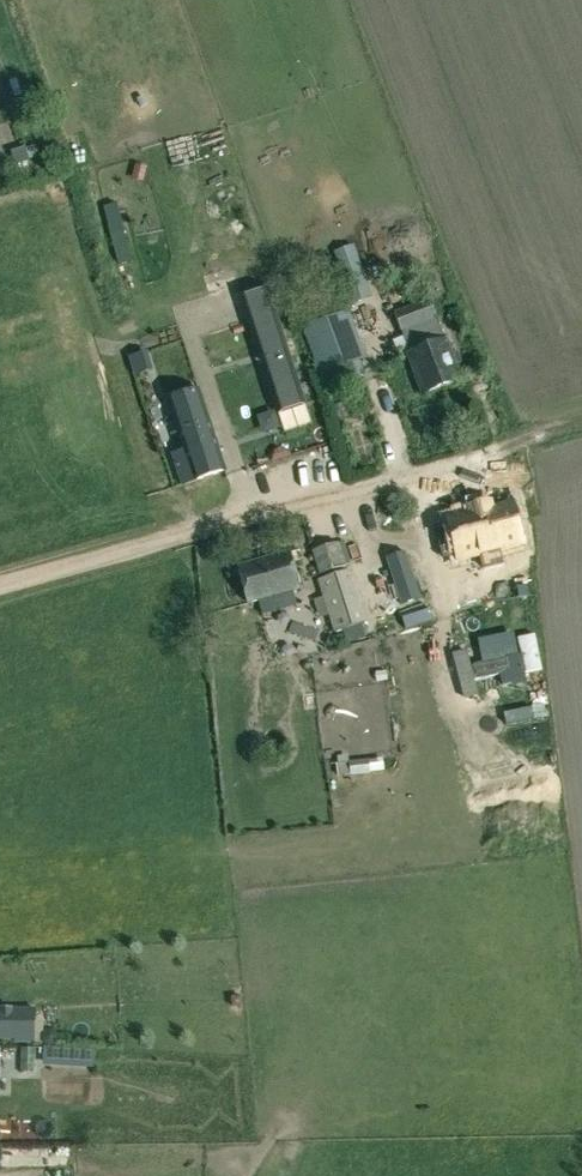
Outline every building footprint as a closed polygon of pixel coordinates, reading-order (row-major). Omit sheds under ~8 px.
[(12,152),(16,165),(28,161),(24,148),(12,152)] [(350,246),(333,252),(350,302),(367,296),(350,246)] [(217,287),(240,277),(232,257),(209,267),(217,287)] [(267,289),(242,297),(279,412),(304,403),(267,289)] [(428,299),(394,311),(401,330),(409,352),(407,353),(422,392),(460,378),(445,339),(444,339),(443,340),(435,317),(428,299)] [(316,373),(364,356),(348,310),(300,328),(316,373)] [(167,399),(183,449),(215,439),(199,389),(185,393),(167,399)] [(175,463),(182,484),(225,470),(215,439),(183,449),(172,453),(175,463)] [(519,527),(510,487),(488,492),(487,487),(467,491),(468,497),(446,501),(450,523),(437,526),(436,521),(417,525),(427,572),(446,568),(440,540),(453,537),(454,541),(477,537),(480,552),(499,547),(495,532),(519,527)] [(359,552),(370,590),(413,577),(402,540),(359,552)] [(337,542),(311,550),(318,574),(344,566),(337,542)] [(247,603),(299,588),(288,551),(237,566),(247,603)] [(348,570),(318,578),(333,632),(363,624),(348,570)] [(383,622),(430,613),(427,594),(379,604),(383,622)] [(460,651),(468,675),(515,662),(508,638),(460,651)] [(352,755),(355,769),(390,763),(387,749),(352,755)] [(33,1040),(34,1007),(0,1007),(0,1039),(33,1040)] [(60,1064),(61,1047),(44,1046),(43,1063),(60,1064)] [(95,1048),(79,1048),(78,1065),(94,1066),(95,1048)]
